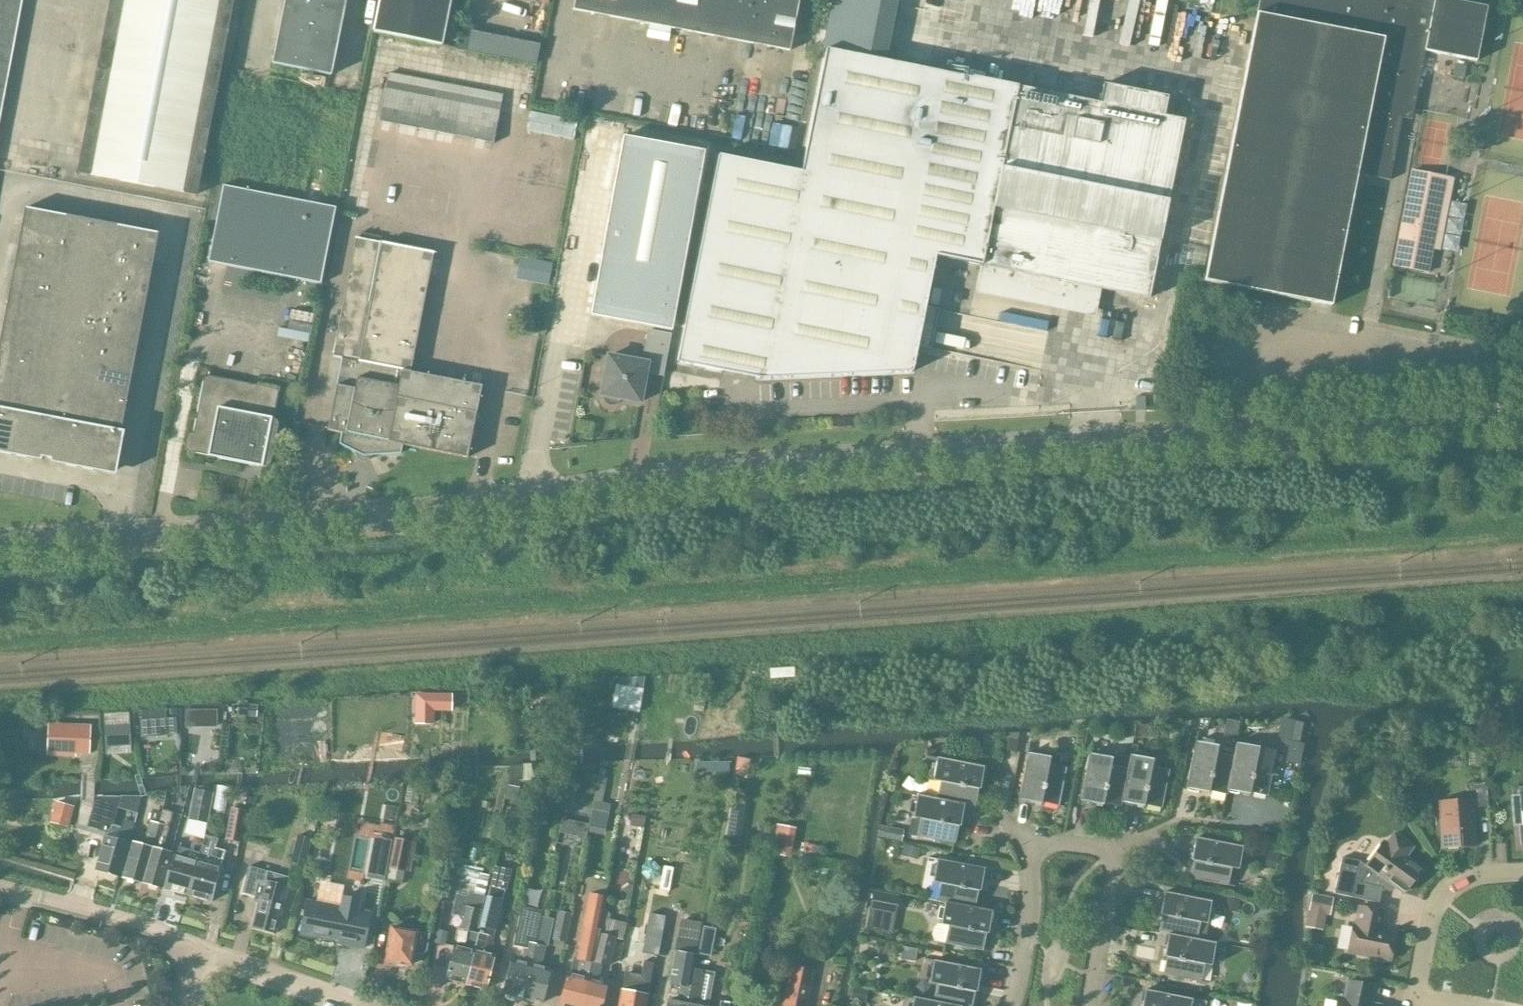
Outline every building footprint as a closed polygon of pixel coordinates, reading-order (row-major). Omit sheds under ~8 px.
[(7,77),(22,0),(0,0),(0,114),(7,77)] [(79,175),(196,197),(233,0),(111,0),(79,175)] [(315,0),(284,0),(283,8),(312,14),(315,0)] [(312,14),(342,20),(346,0),(315,0),(312,14)] [(450,0),(380,0),(373,32),(441,46),(450,0)] [(610,0),(575,0),(573,10),(606,17),(610,0)] [(606,17),(790,52),(800,0),(610,0),(606,17)] [(826,49),(885,61),(897,0),(832,0),(822,48),(826,49)] [(1205,282),(1332,306),(1358,174),(1389,181),(1402,118),(1411,120),(1425,51),(1475,60),(1485,7),(1449,0),(1260,0),(1205,282)] [(307,41),(312,14),(283,8),(277,35),(307,41)] [(336,47),(342,20),(312,14),(307,41),(336,47)] [(533,66),(538,42),(460,28),(456,52),(533,66)] [(307,41),(277,35),(271,64),(301,70),(307,41)] [(330,76),(336,47),(307,41),(301,70),(330,76)] [(719,149),(676,363),(760,380),(911,372),(917,346),(930,349),(938,310),(924,307),(935,256),(986,267),(982,286),(1096,309),(1100,290),(1148,299),(1184,121),(885,61),(826,49),(802,165),(719,149)] [(1464,79),(1466,66),(1455,64),(1452,76),(1464,79)] [(385,88),(379,121),(493,143),(500,111),(385,88)] [(574,140),(577,121),(530,112),(527,131),(574,140)] [(623,137),(597,277),(602,278),(596,313),(630,319),(629,324),(672,331),(704,152),(623,137)] [(1443,188),(1410,182),(1394,266),(1427,272),(1443,188)] [(336,209),(223,188),(208,264),(321,285),(336,209)] [(0,337),(0,451),(113,472),(158,234),(25,208),(0,337)] [(1445,220),(1442,249),(1456,250),(1459,221),(1445,220)] [(340,446),(357,454),(357,455),(356,457),(357,458),(357,459),(358,461),(359,462),(360,463),(361,463),(362,464),(365,464),(366,464),(367,463),(369,463),(370,462),(371,461),(371,460),(372,458),(372,457),(401,455),(403,447),(468,460),(482,387),(411,373),(434,254),(357,238),(334,357),(343,359),(328,432),(342,435),(340,446)] [(552,265),(520,259),(516,279),(548,285),(552,265)] [(287,310),(282,337),(308,341),(312,314),(287,310)] [(608,356),(601,395),(603,396),(603,400),(606,404),(610,406),(614,405),(618,403),(620,399),(640,403),(646,373),(662,376),(670,335),(648,331),(642,362),(608,356)] [(278,429),(278,425),(278,424),(277,422),(275,421),(274,420),(280,390),(205,376),(194,433),(192,433),(189,434),(187,436),(186,438),(185,446),(185,449),(186,451),(188,453),(189,454),(261,468),(265,468),(268,468),(269,466),(271,464),(278,429)] [(616,685),(612,707),(638,712),(642,690),(616,685)] [(239,705),(238,715),(256,717),(257,707),(239,705)] [(141,721),(140,721),(141,738),(177,735),(176,718),(166,719),(165,710),(141,711),(141,721)] [(217,710),(185,710),(185,727),(217,727),(217,710)] [(106,749),(133,747),(131,717),(104,719),(106,749)] [(1282,746),(1298,748),(1302,724),(1286,721),(1282,746)] [(76,726),(47,725),(47,753),(75,754),(76,726)] [(1148,738),(1149,730),(1135,731),(1133,739),(1148,738)] [(1019,742),(1003,739),(1001,750),(1017,753),(1019,742)] [(1233,757),(1216,754),(1218,746),(1195,742),(1186,789),(1208,793),(1209,791),(1227,794),(1227,790),(1233,757)] [(1236,743),(1233,757),(1227,790),(1249,795),(1250,792),(1267,796),(1274,759),(1257,755),(1259,748),(1236,743)] [(1059,806),(1066,769),(1048,765),(1050,758),(1027,753),(1018,800),(1041,805),(1041,802),(1059,806)] [(1127,769),(1129,757),(1113,754),(1112,758),(1089,754),(1080,801),(1103,805),(1103,803),(1121,806),(1122,802),(1121,802),(1128,770),(1127,769)] [(1130,755),(1129,757),(1127,769),(1128,770),(1121,802),(1122,802),(1143,807),(1144,804),(1162,808),(1169,771),(1151,768),(1153,760),(1130,755)] [(940,782),(937,799),(964,804),(964,805),(973,807),(977,789),(979,789),(984,767),(937,758),(932,780),(940,782)] [(697,772),(728,772),(728,762),(697,762),(697,772)] [(519,781),(522,781),(521,765),(510,766),(507,785),(519,787),(519,781)] [(443,772),(443,776),(444,779),(456,778),(456,770),(443,772)] [(555,784),(568,787),(570,775),(558,773),(555,784)] [(1442,848),(1475,846),(1472,808),(1488,806),(1486,783),(1470,784),(1471,799),(1439,802),(1440,817),(1435,817),(1436,831),(1441,831),(1442,848)] [(516,796),(518,788),(508,786),(506,794),(516,796)] [(195,791),(189,819),(207,822),(212,794),(195,791)] [(937,799),(917,795),(913,818),(920,819),(917,837),(954,844),(957,826),(960,827),(964,805),(964,804),(937,799)] [(96,797),(88,827),(105,832),(107,832),(112,826),(113,825),(121,797),(96,797)] [(54,811),(74,817),(78,805),(70,802),(56,804),(54,811)] [(338,806),(325,803),(323,813),(336,816),(338,806)] [(603,836),(607,814),(605,814),(606,806),(593,803),(591,811),(587,833),(603,836)] [(231,809),(225,838),(239,841),(244,812),(231,809)] [(158,824),(157,823),(154,833),(156,834),(142,883),(161,889),(171,854),(162,851),(173,812),(162,810),(162,812),(158,824)] [(154,810),(150,822),(157,823),(158,824),(162,812),(154,810)] [(630,827),(644,829),(646,818),(633,816),(630,827)] [(561,819),(558,833),(571,835),(573,822),(561,819)] [(133,824),(123,821),(121,828),(112,826),(107,832),(105,832),(94,870),(119,877),(133,824)] [(154,833),(157,823),(150,822),(143,846),(133,843),(123,878),(142,883),(156,834),(154,833)] [(880,838),(899,842),(902,831),(882,827),(880,838)] [(1411,847),(1394,834),(1386,844),(1383,842),(1366,865),(1359,861),(1342,857),(1333,893),(1351,897),(1378,903),(1382,889),(1389,890),(1392,885),(1403,893),(1420,869),(1404,857),(1411,847)] [(298,836),(290,864),(304,868),(312,839),(298,836)] [(775,838),(772,855),(792,859),(795,841),(775,838)] [(1238,869),(1242,847),(1195,838),(1191,860),(1193,861),(1190,878),(1227,885),(1230,868),(1238,869)] [(206,839),(204,847),(214,850),(216,842),(206,839)] [(415,843),(394,839),(389,868),(409,872),(415,843)] [(918,859),(920,848),(906,845),(903,856),(918,859)] [(202,847),(200,854),(189,896),(211,903),(221,870),(209,867),(214,850),(204,847),(202,847)] [(174,857),(165,889),(177,893),(176,896),(184,898),(185,895),(189,896),(200,854),(178,848),(176,858),(174,857)] [(1267,853),(1265,869),(1277,871),(1279,854),(1267,853)] [(974,908),(974,907),(977,891),(980,891),(984,868),(937,859),(933,882),(940,884),(937,901),(945,903),(945,902),(974,908)] [(370,878),(384,881),(387,862),(374,860),(370,878)] [(472,960),(466,986),(485,990),(493,957),(484,955),(489,938),(492,939),(493,933),(495,933),(503,901),(501,901),(504,891),(505,891),(510,869),(494,866),(489,887),(487,898),(485,897),(478,928),(479,928),(479,930),(479,931),(472,960)] [(288,887),(265,881),(268,872),(249,868),(242,893),(254,897),(253,900),(255,903),(258,904),(252,928),(276,935),(288,887)] [(873,891),(869,911),(895,916),(899,896),(873,891)] [(547,892),(548,909),(558,909),(558,892),(547,892)] [(1195,940),(1195,939),(1199,922),(1206,924),(1211,901),(1164,892),(1159,915),(1162,915),(1158,933),(1168,935),(1168,934),(1195,940)] [(454,948),(446,981),(466,986),(472,960),(479,931),(479,930),(478,930),(475,929),(483,897),(467,893),(466,897),(455,894),(450,917),(461,919),(459,931),(466,933),(462,950),(454,948)] [(1312,894),(1309,912),(1330,916),(1333,898),(1312,894)] [(560,1005),(581,1005),(592,959),(596,938),(602,908),(604,899),(589,896),(581,937),(573,972),(576,977),(568,975),(560,1005)] [(307,901),(300,933),(350,943),(349,947),(364,950),(371,914),(359,912),(361,902),(343,898),(341,908),(307,901)] [(1248,902),(1227,898),(1224,912),(1245,916),(1248,902)] [(992,911),(974,907),(974,908),(945,902),(945,903),(940,925),(937,924),(934,926),(932,930),(931,934),(932,937),(933,941),(937,942),(936,949),(949,952),(951,945),(981,951),(985,933),(987,934),(992,911)] [(502,994),(522,999),(536,941),(539,926),(541,918),(543,911),(523,907),(514,944),(524,947),(520,964),(510,961),(502,994)] [(1389,961),(1395,934),(1380,931),(1384,912),(1358,907),(1354,926),(1352,925),(1347,952),(1389,961)] [(607,985),(596,982),(601,965),(609,967),(615,940),(622,942),(623,938),(626,926),(610,922),(608,921),(609,917),(602,908),(596,938),(592,959),(581,1005),(602,1005),(607,985)] [(658,956),(665,916),(650,913),(642,953),(658,956)] [(571,916),(559,914),(553,941),(565,943),(571,916)] [(536,941),(522,999),(542,1004),(550,971),(540,968),(545,947),(547,947),(553,921),(541,918),(539,926),(536,941)] [(698,948),(697,954),(711,957),(716,929),(703,926),(699,945),(698,948)] [(429,935),(416,933),(391,929),(385,962),(396,964),(398,966),(404,967),(406,965),(410,966),(412,954),(422,955),(426,951),(429,935)] [(448,933),(438,931),(436,945),(445,946),(448,933)] [(1215,943),(1195,939),(1195,940),(1168,934),(1168,935),(1164,957),(1166,957),(1163,975),(1200,982),(1203,964),(1211,966),(1215,943)] [(1251,939),(1250,945),(1260,947),(1262,937),(1255,936),(1251,939)] [(694,970),(697,954),(698,948),(699,945),(680,941),(671,985),(682,987),(678,1004),(668,1002),(667,1005),(687,1005),(691,988),(694,970)] [(905,958),(914,959),(916,949),(907,947),(905,958)] [(933,1001),(933,1002),(955,1005),(971,1005),(974,992),(976,992),(980,969),(933,960),(929,983),(937,984),(933,1001)] [(784,1005),(806,1005),(814,971),(792,966),(784,1005)] [(619,1005),(646,1005),(650,980),(652,970),(644,969),(642,981),(625,978),(622,991),(619,1005)] [(705,972),(694,970),(691,988),(687,1005),(709,1005),(715,974),(705,972)] [(1381,1005),(1370,1004),(1373,986),(1347,981),(1344,999),(1337,997),(1335,1005),(1381,1005)] [(867,990),(853,987),(850,999),(865,1002),(867,990)] [(1192,999),(1145,990),(1142,1005),(1203,1005),(1204,1002),(1192,999)] [(933,1001),(914,997),(912,1005),(955,1005),(933,1002),(933,1001)]
